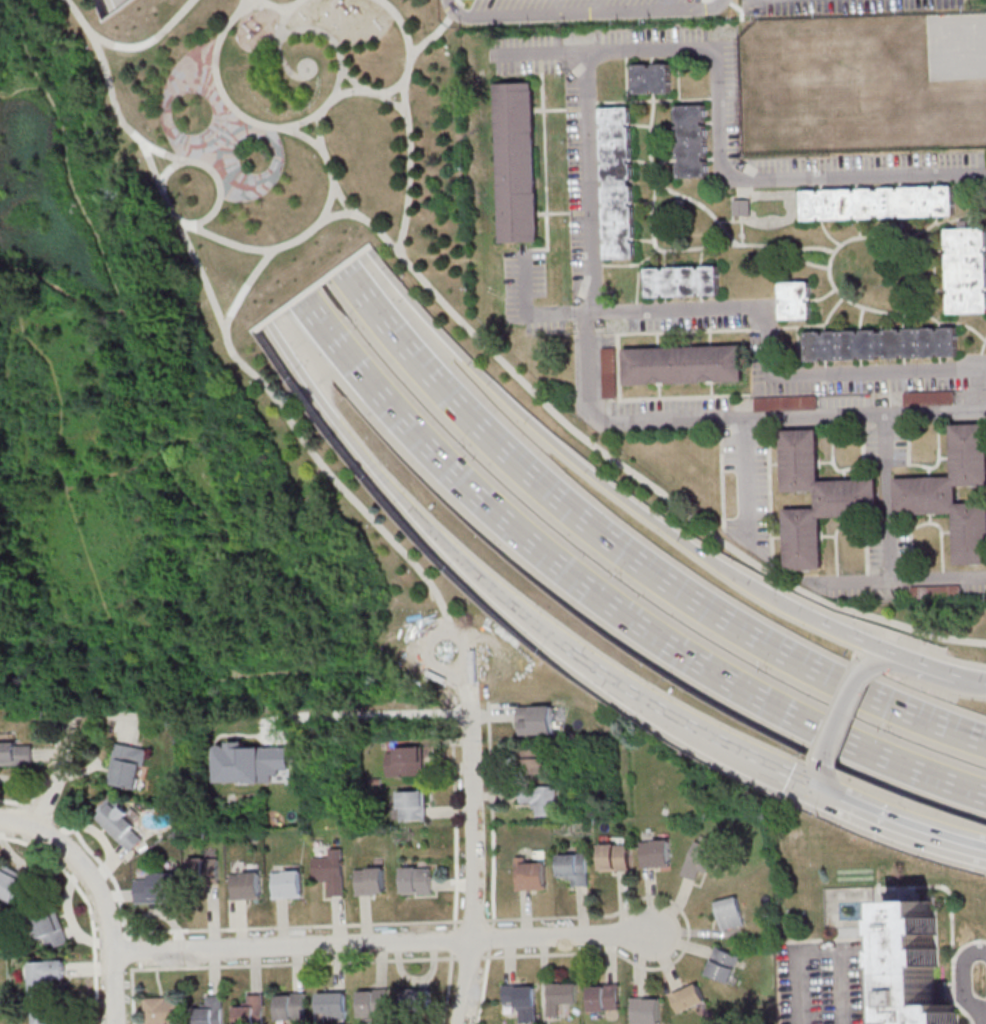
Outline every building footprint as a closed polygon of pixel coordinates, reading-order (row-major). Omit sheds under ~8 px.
[(813,32),(813,78),(859,78),(858,32),(813,32)] [(633,93),(669,92),(668,61),(632,63),(633,93)] [(494,81),(531,80),(538,240),(500,241),(494,81)] [(677,177),(706,176),(705,103),(675,104),(677,177)] [(605,259),(634,258),(629,105),(600,106),(605,259)] [(952,215),(951,184),(800,189),(801,220),(952,215)] [(733,199),(749,198),(750,215),(734,216),(733,199)] [(985,312),(985,255),(985,227),(946,228),(948,313),(985,312)] [(717,265),(646,266),(646,296),(718,294),(717,265)] [(779,281),(808,280),(809,318),(781,319),(779,281)] [(804,331),(955,325),(956,356),(805,361),(804,331)] [(623,348),(741,344),(742,380),(624,383),(623,348)] [(604,397),(616,397),(616,361),(604,361),(604,397)] [(954,392),(904,392),(904,404),(954,404),(954,392)] [(816,396),(756,397),(756,410),(816,409),(816,396)] [(950,423),(985,422),(985,483),(956,484),(957,501),(985,500),(985,562),(955,563),(953,511),(896,514),(894,477),(952,475),(950,423)] [(780,429),(817,428),(818,479),(876,477),(877,514),(820,516),(822,567),(786,568),(784,508),(816,507),(815,489),(782,490),(780,429)] [(911,585),(911,601),(959,601),(959,585),(911,585)] [(519,706),(519,734),(554,734),(554,706),(519,706)] [(33,765),(33,743),(1,743),(1,732),(0,732),(0,765),(33,765)] [(148,748),(117,743),(110,784),(141,789),(148,748)] [(547,773),(547,746),(521,746),(521,773),(547,773)] [(424,775),(424,747),(389,747),(389,775),(424,775)] [(558,786),(522,786),(523,802),(534,802),(534,816),(558,815),(558,786)] [(427,820),(427,791),(401,791),(401,820),(427,820)] [(122,797),(101,808),(123,853),(144,842),(122,797)] [(642,867),(670,867),(670,840),(642,840),(642,867)] [(703,870),(714,873),(721,849),(694,841),(684,875),(700,880),(703,870)] [(601,870),(629,870),(629,843),(601,843),(601,870)] [(345,895),(344,848),(329,849),(329,857),(316,858),(316,881),(327,881),(327,895),(345,895)] [(588,882),(588,853),(560,854),(560,883),(588,882)] [(190,858),(190,893),(220,892),(220,858),(190,858)] [(546,890),(546,858),(518,858),(518,890),(546,890)] [(17,903),(31,877),(4,864),(0,872),(0,894),(17,903)] [(432,867),(404,867),(404,893),(432,893),(432,867)] [(385,894),(385,868),(357,868),(357,894),(385,894)] [(275,870),(275,897),(303,897),(303,870),(275,870)] [(233,872),(233,899),(262,899),(262,872),(233,872)] [(179,903),(179,873),(137,873),(137,903),(179,903)] [(745,925),(738,896),(716,901),(723,930),(745,925)] [(894,1023),(914,1023),(957,1023),(957,1005),(940,1005),(939,948),(936,948),(935,901),(893,901),(894,1023)] [(49,938),(53,949),(70,944),(58,906),(31,914),(40,941),(49,938)] [(707,974),(731,983),(741,956),(717,948),(707,974)] [(53,1000),(53,980),(67,980),(67,960),(32,960),(32,1000),(53,1000)] [(577,983),(549,983),(549,1016),(558,1016),(558,1004),(577,1004),(577,983)] [(706,1002),(698,983),(673,994),(681,1013),(706,1002)] [(590,1011),(618,1011),(618,984),(590,984),(590,1011)] [(537,1023),(537,985),(504,985),(504,1004),(516,1004),(516,1023),(537,1023)] [(361,989),(361,1016),(389,1016),(389,989),(361,989)] [(403,989),(403,1009),(431,1009),(431,989),(403,989)] [(347,1020),(347,992),(319,992),(319,1020),(347,1020)] [(307,993),(278,993),(278,1023),(307,1023),(307,993)] [(236,1023),(266,1023),(266,994),(247,994),(247,1004),(236,1004),(236,1023)] [(205,996),(205,1007),(195,1007),(195,1023),(224,1023),(224,996),(205,996)] [(180,997),(147,997),(147,1023),(180,1023),(180,997)] [(660,998),(632,998),(632,1023),(660,1023),(660,998)] [(67,1010),(33,1011),(34,1023),(68,1023),(67,1010)]
